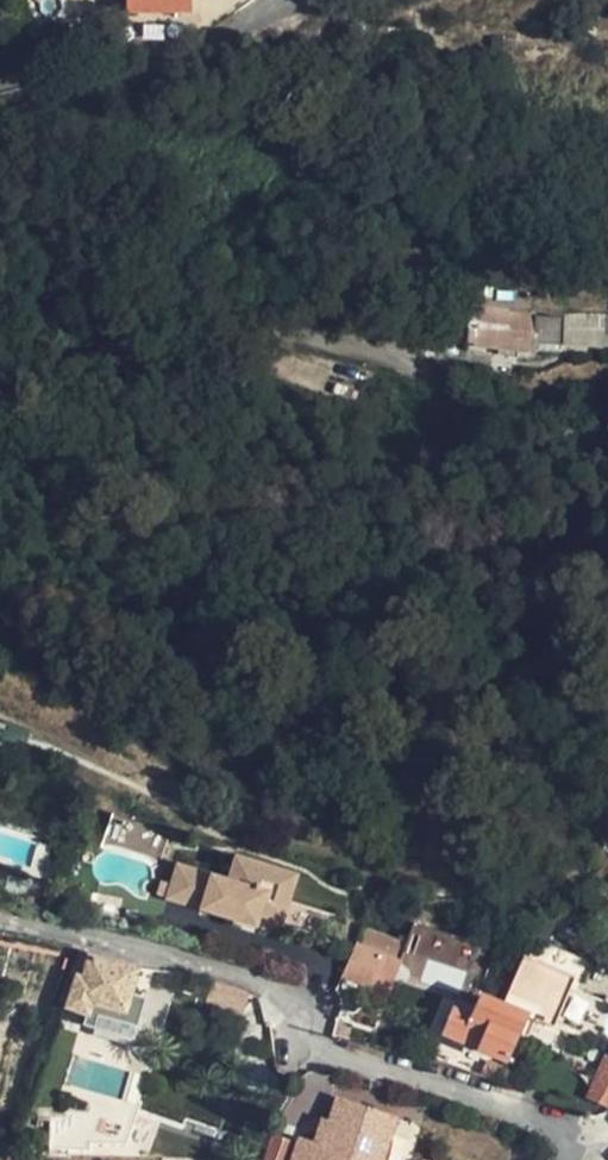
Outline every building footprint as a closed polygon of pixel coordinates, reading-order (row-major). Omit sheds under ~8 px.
[(125,7),(188,13),(189,0),(125,0),(125,7)] [(535,356),(539,332),(478,326),(476,349),(535,356)] [(115,811),(105,842),(162,860),(172,830),(115,811)] [(234,880),(239,862),(215,854),(209,872),(234,880)] [(289,877),(239,862),(234,880),(209,872),(207,878),(155,862),(145,897),(239,925),(242,915),(254,918),(274,924),(289,877)] [(413,924),(366,909),(360,927),(406,942),(413,924)] [(242,915),(239,925),(250,929),(254,918),(242,915)] [(360,927),(341,977),(346,979),(390,992),(406,942),(360,927)] [(122,1013),(133,969),(86,956),(80,978),(73,977),(64,1008),(86,1014),(89,1005),(122,1013)] [(499,1005),(521,1016),(532,1021),(549,1029),(571,980),(519,957),(499,1005)] [(245,993),(213,982),(207,1001),(239,1011),(245,993)] [(514,1034),(521,1016),(499,1005),(492,1001),(490,1000),(478,996),(468,1018),(452,1011),(443,1034),(502,1060),(514,1034)] [(532,1021),(521,1016),(514,1034),(523,1038),(532,1021)] [(599,1088),(607,1094),(607,1074),(599,1088)] [(394,1121),(336,1102),(322,1149),(309,1145),(305,1158),(291,1154),(290,1159),(380,1159),(394,1121)] [(287,1144),(272,1138),(264,1159),(282,1159),(287,1144)]
